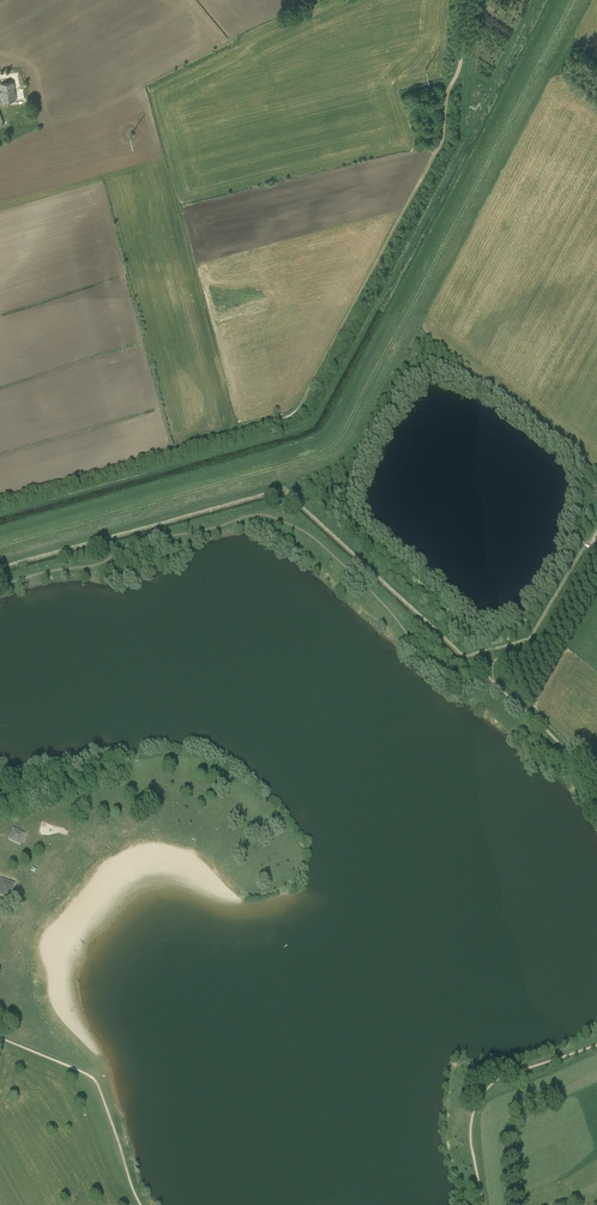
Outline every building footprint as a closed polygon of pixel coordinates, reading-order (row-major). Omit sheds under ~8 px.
[(1,93),(0,93),(0,98),(2,97),(3,102),(16,100),(13,82),(0,84),(1,93)] [(19,840),(17,839),(20,833),(13,830),(9,838),(18,842),(19,840)] [(9,891),(7,890),(10,883),(0,879),(0,880),(0,892),(8,895),(9,891)]
